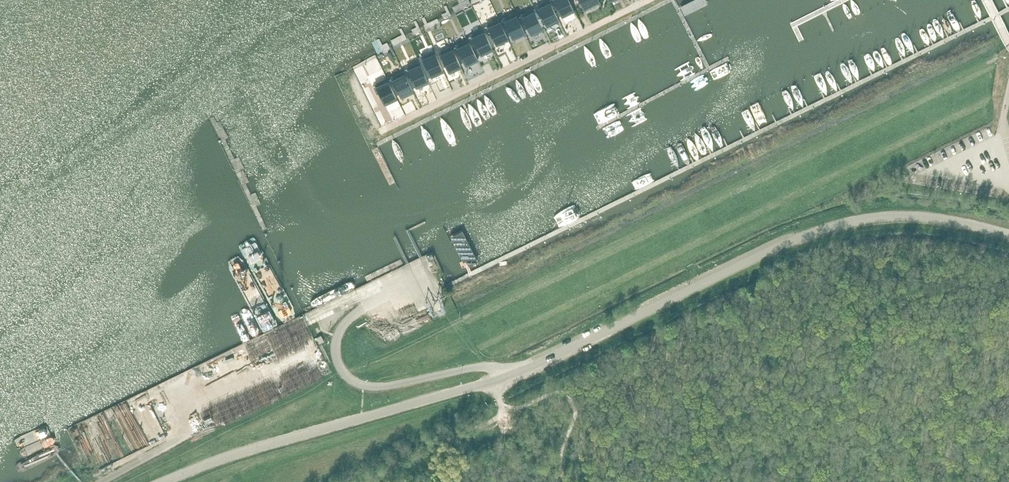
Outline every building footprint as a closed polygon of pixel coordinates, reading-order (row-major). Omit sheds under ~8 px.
[(537,6),(547,26),(548,25),(547,25),(558,19),(558,20),(559,20),(549,0),(548,0),(549,1),(538,6),(538,5),(537,6)] [(554,6),(557,5),(562,16),(563,16),(563,15),(573,10),(574,10),(569,0),(551,0),(554,6)] [(584,9),(585,9),(585,8),(599,1),(599,2),(600,2),(599,0),(580,0),(584,9)] [(522,16),(520,17),(523,25),(526,23),(532,34),(532,33),(542,28),(543,29),(544,29),(533,8),(533,9),(533,10),(523,15),(522,14),(521,14),(522,16)] [(504,20),(502,21),(505,29),(508,27),(513,39),(514,38),(513,38),(524,33),(524,34),(525,33),(516,13),(515,13),(516,14),(505,19),(504,18),(504,20)] [(488,26),(485,27),(489,34),(491,33),(497,45),(498,44),(497,44),(508,39),(509,39),(499,19),(498,19),(499,20),(488,25),(488,24),(487,24),(488,26)] [(472,36),(469,37),(473,45),(475,44),(481,55),(482,55),(481,54),(492,48),(492,49),(493,49),(483,29),(482,29),(483,30),(472,35),(472,34),(471,35),(472,36)] [(457,47),(454,48),(458,55),(460,54),(466,66),(467,65),(467,64),(477,59),(477,60),(478,60),(468,39),(467,40),(468,41),(457,46),(457,45),(456,45),(457,47)] [(429,56),(416,61),(423,81),(436,77),(429,56)] [(445,56),(435,61),(443,79),(454,74),(445,56)] [(413,69),(401,74),(411,93),(422,87),(413,69)] [(395,74),(384,79),(394,99),(405,93),(395,74)] [(378,77),(366,83),(375,102),(387,96),(378,77)] [(444,232),(466,274),(481,266),(461,224),(444,232)] [(254,348),(258,356),(253,359),(256,363),(263,360),(256,347),(254,348)] [(146,430),(137,434),(141,443),(159,437),(151,416),(142,419),(146,430)]
